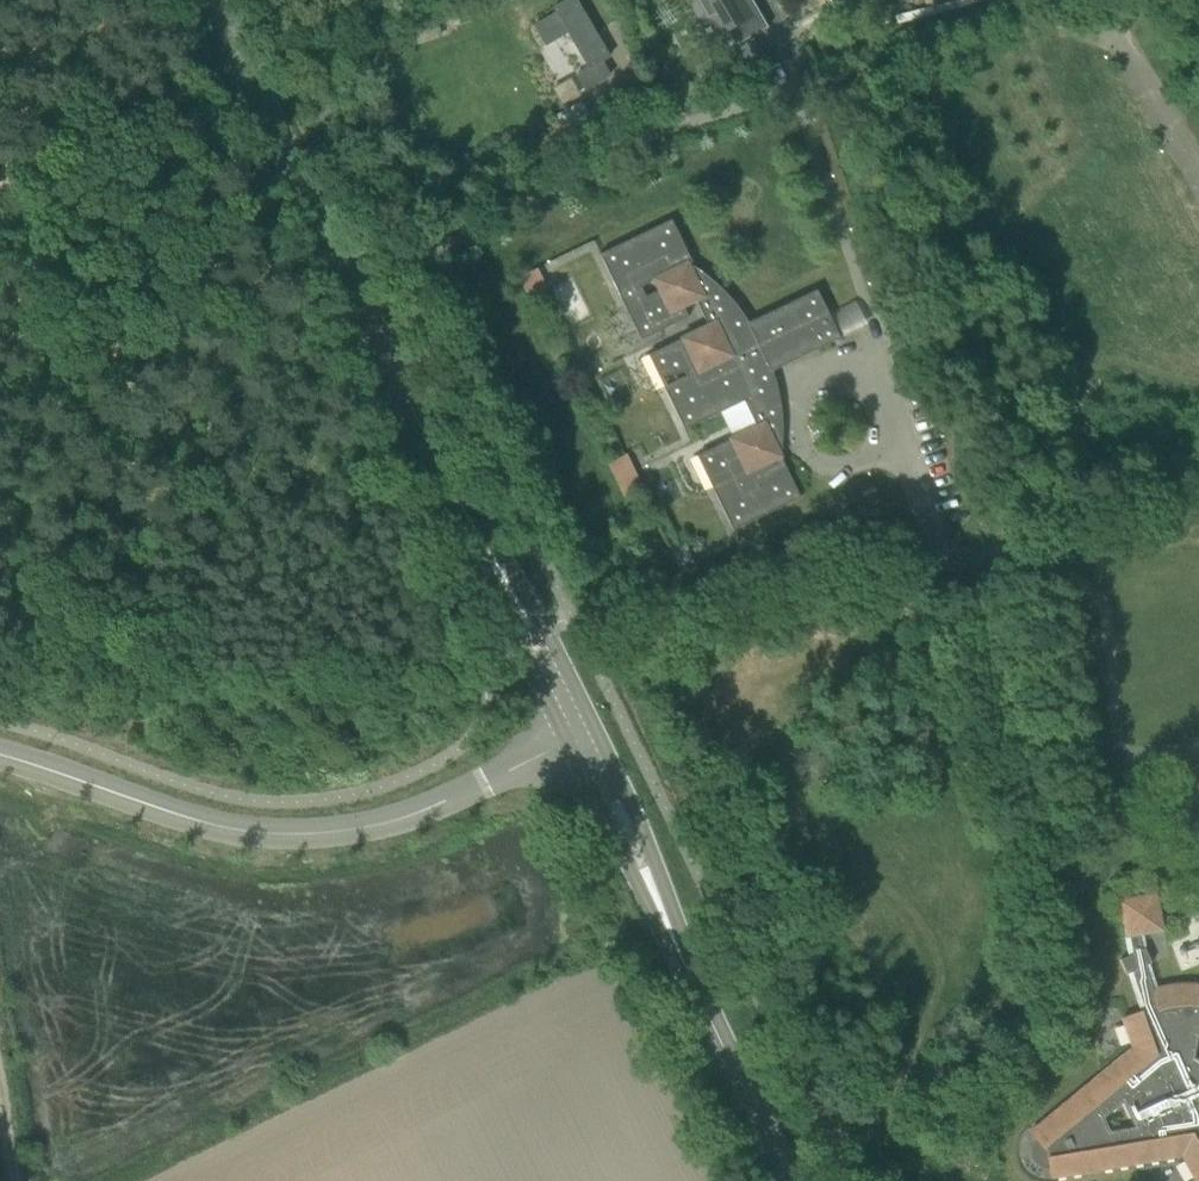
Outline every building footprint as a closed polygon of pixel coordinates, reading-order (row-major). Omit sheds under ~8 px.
[(577,73),(586,89),(611,75),(602,61),(610,57),(577,0),(567,0),(554,7),(557,12),(535,25),(545,44),(566,31),(587,67),(577,73)] [(736,45),(768,27),(753,0),(696,0),(708,20),(718,14),(736,45)] [(753,43),(725,59),(739,83),(767,67),(753,43)] [(585,99),(598,121),(619,109),(606,87),(585,99)] [(584,101),(557,117),(572,141),(597,126),(584,101)] [(697,299),(709,325),(749,322),(744,316),(740,310),(735,304),(730,298),(725,293),(720,287),(714,282),(709,278),(703,273),(697,281),(688,264),(692,262),(672,219),(600,254),(621,297),(655,280),(660,292),(658,292),(656,292),(653,292),(651,293),(649,294),(647,296),(646,297),(642,303),(641,310),(642,317),(647,324),(653,327),(660,328),(663,328),(665,327),(667,326),(669,325),(671,324),(672,322),(674,320),(676,323),(689,317),(684,306),(697,299)] [(772,371),(774,370),(841,338),(817,289),(749,322),(709,325),(683,338),(684,341),(681,341),(679,341),(677,342),(674,343),(672,344),(670,345),(668,347),(664,353),(662,360),(663,367),(665,373),(665,374),(665,376),(685,372),(687,375),(664,386),(685,429),(745,400),(772,371)] [(772,371),(745,400),(757,426),(731,439),(732,442),(730,442),(727,442),(725,442),(723,443),(720,444),(718,446),(717,447),(713,453),(710,460),(711,468),(714,474),(713,474),(713,476),(725,474),(727,480),(712,487),(733,530),(801,497),(772,437),(782,438),(782,430),(782,423),(782,415),(781,408),(780,400),(778,393),(776,385),(774,378),(772,371)] [(621,494),(641,485),(626,453),(607,461),(621,494)] [(1129,935),(1133,953),(1123,957),(1120,959),(1126,973),(1132,971),(1139,993),(1145,1009),(1127,1016),(1122,1018),(1132,1046),(1101,1073),(1030,1130),(1047,1151),(1052,1177),(1140,1162),(1182,1155),(1197,1180),(1198,1180),(1198,1059),(1193,1057),(1197,1036),(1198,1036),(1198,984),(1196,983),(1192,983),(1189,983),(1186,983),(1183,983),(1180,983),(1177,983),(1173,984),(1170,984),(1167,985),(1164,985),(1161,986),(1158,987),(1155,988),(1152,989),(1144,965),(1151,962),(1144,947),(1141,949),(1138,933),(1162,929),(1155,893),(1132,897),(1119,900),(1126,936),(1129,935)]
